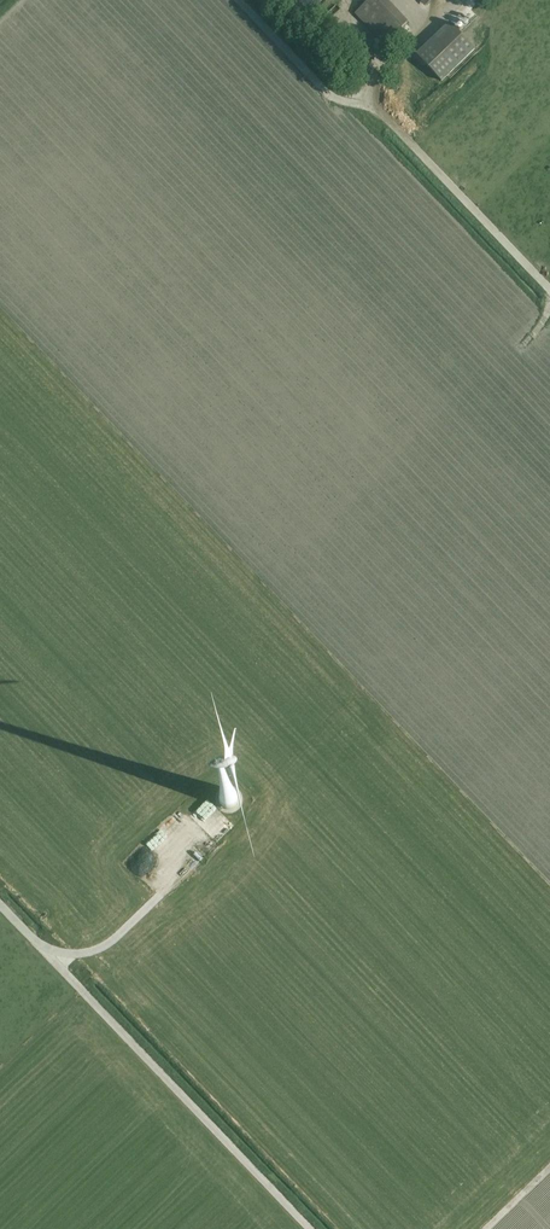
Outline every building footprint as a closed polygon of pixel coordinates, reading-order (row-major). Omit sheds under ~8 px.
[(382,0),(358,0),(349,8),(377,39),(399,19),(382,0)] [(434,78),(470,47),(457,32),(454,35),(442,22),(410,49),(434,78)]
